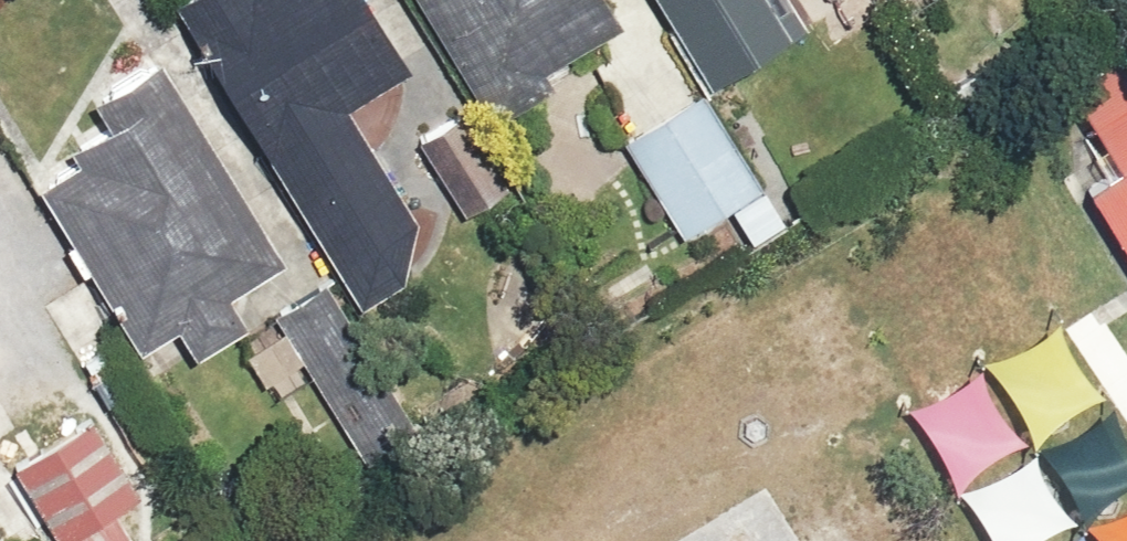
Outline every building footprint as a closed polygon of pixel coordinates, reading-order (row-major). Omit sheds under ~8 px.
[(416,278),(400,255),(428,236),(347,120),(425,65),(379,0),(206,0),(226,29),(192,54),(372,308),(416,278)] [(483,112),(641,8),(636,0),(410,0),(483,112)] [(652,1),(707,86),(812,18),(800,0),(652,0),(652,1)] [(180,327),(198,354),(293,293),(276,266),(285,260),(155,57),(50,124),(74,161),(29,189),(136,356),(180,327)] [(1067,177),(1107,239),(1126,225),(1126,76),(1063,117),(1091,161),(1067,177)] [(795,224),(766,182),(705,96),(616,159),(677,245),(722,213),(752,255),(795,224)] [(951,540),(1126,540),(1126,501),(1002,312),(1053,282),(970,150),(313,540),(616,540),(724,472),(764,540),(888,540),(935,515),(951,540)] [(418,421),(326,280),(297,299),(269,317),(278,331),(236,359),(267,407),(305,383),(356,461),(418,421)] [(88,421),(0,476),(0,480),(38,540),(127,540),(122,533),(149,517),(88,421)]
